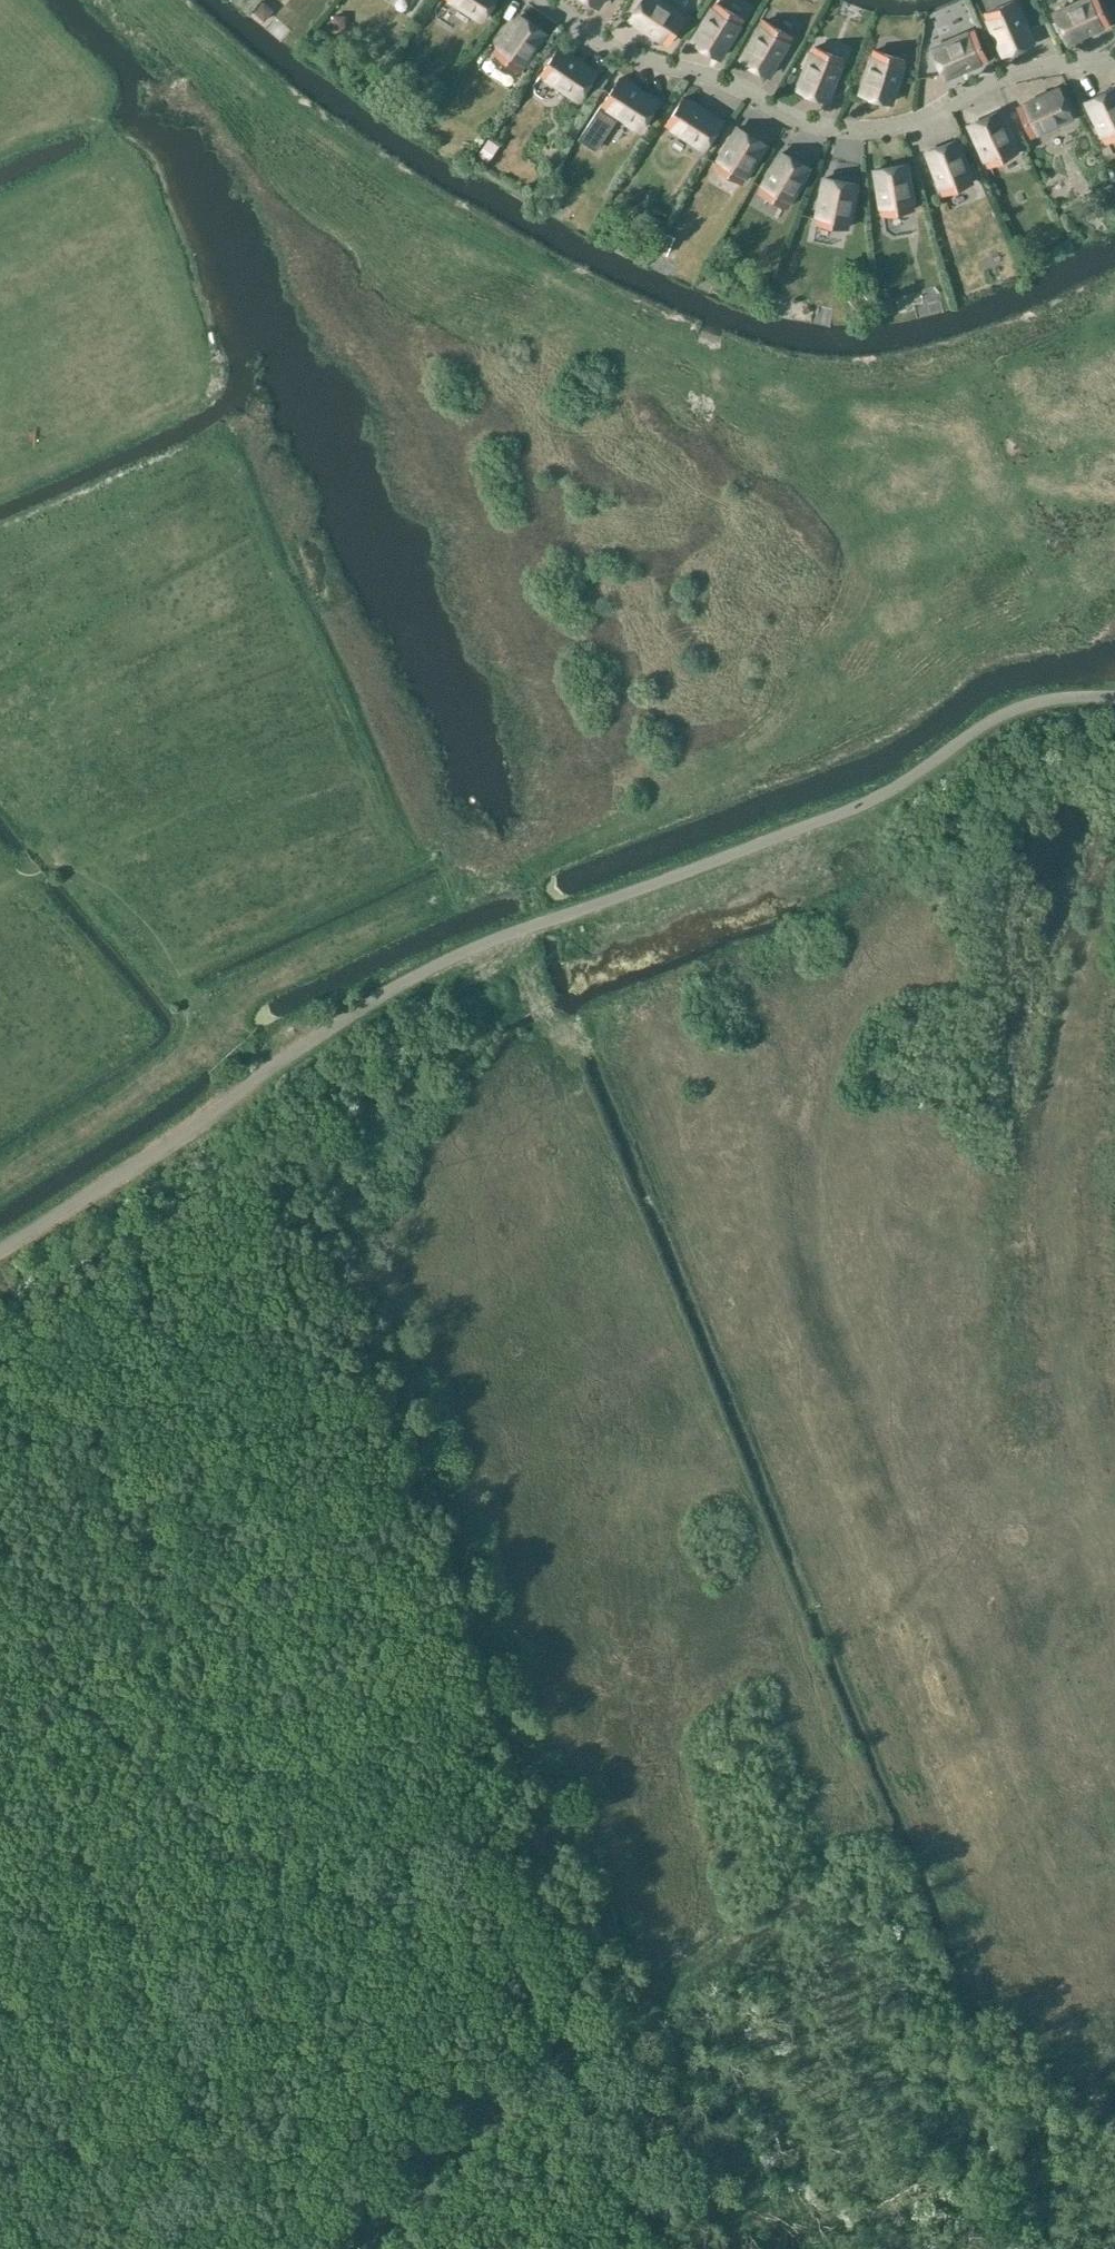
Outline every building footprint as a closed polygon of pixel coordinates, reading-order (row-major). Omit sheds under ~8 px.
[(482,18),(494,0),(455,0),(482,18)] [(631,17),(668,42),(685,16),(661,0),(642,0),(631,17)] [(986,12),(1004,52),(1033,40),(1015,0),(1013,0),(986,12)] [(1055,12),(1068,40),(1108,22),(1098,0),(1081,0),(1055,12)] [(717,1),(694,39),(720,56),(743,18),(717,1)] [(521,14),(495,50),(521,68),(546,32),(521,14)] [(766,19),(743,57),(769,73),(792,35),(766,19)] [(974,29),(934,47),(946,76),(987,58),(974,29)] [(596,71),(559,46),(542,72),(579,97),(596,71)] [(844,57),(815,46),(798,87),(827,99),(844,57)] [(875,49),(862,91),(892,100),(905,58),(875,49)] [(602,102),(578,139),(579,140),(582,136),(598,147),(620,113),(641,127),(658,101),(620,76),(603,103),(602,102)] [(1087,100),(1106,140),(1114,136),(1114,86),(1087,100)] [(1060,87),(1019,105),(1032,134),(1073,115),(1060,87)] [(684,96),(667,122),(705,147),(722,120),(684,96)] [(989,163),(1017,150),(999,110),(970,123),(989,163)] [(739,126),(716,164),(743,180),(766,142),(739,126)] [(957,139),(928,150),(944,191),(973,180),(957,139)] [(783,151),(760,189),(788,205),(810,166),(783,151)] [(907,163),(876,168),(883,212),(914,207),(907,163)] [(856,182),(826,177),(817,220),(848,226),(856,182)]
